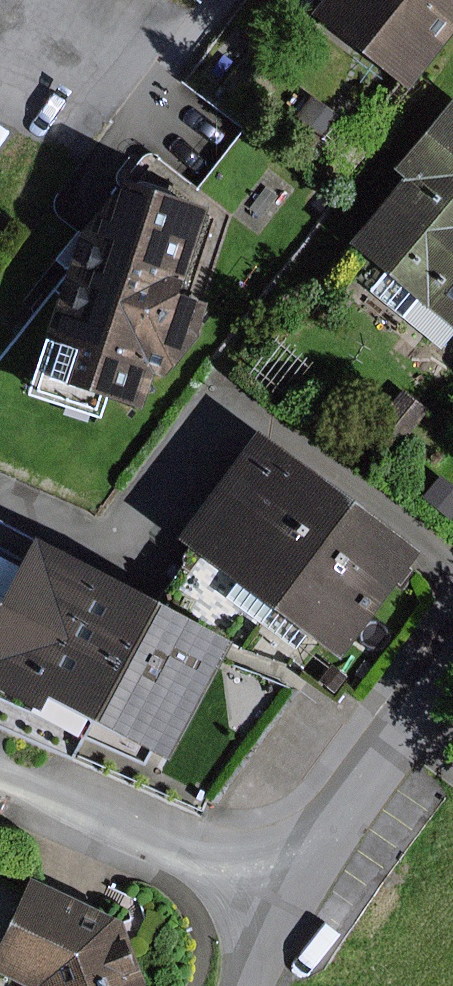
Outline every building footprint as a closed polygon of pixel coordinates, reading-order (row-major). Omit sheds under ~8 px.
[(305,14),(403,90),(452,26),(452,0),(316,0),(305,14)] [(341,242),(378,272),(364,289),(398,317),(413,300),(452,333),(452,100),(446,95),(387,167),(396,175),(341,242)] [(338,117),(308,96),(292,119),(322,140),(338,117)] [(169,294),(197,208),(111,180),(72,230),(37,338),(51,343),(40,377),(134,408),(145,373),(158,377),(191,340),(203,305),(169,294)] [(278,196),(265,186),(249,209),(262,218),(278,196)] [(426,409),(399,389),(368,430),(395,450),(426,409)] [(247,623),(336,499),(242,431),(165,538),(233,586),(220,604),(247,623)] [(413,494),(452,522),(452,437),(413,494)] [(399,567),(410,551),(336,499),(247,623),(291,654),(302,639),(333,661),(390,582),(396,586),(406,571),(399,567)] [(36,538),(20,567),(1,557),(0,559),(0,691),(38,711),(48,694),(99,721),(161,604),(36,538)] [(232,642),(161,604),(99,721),(170,758),(226,654),(232,642)] [(343,675),(327,664),(314,682),(330,693),(343,675)] [(32,879),(0,947),(0,964),(41,984),(40,985),(143,985),(144,984),(124,922),(32,879)]
